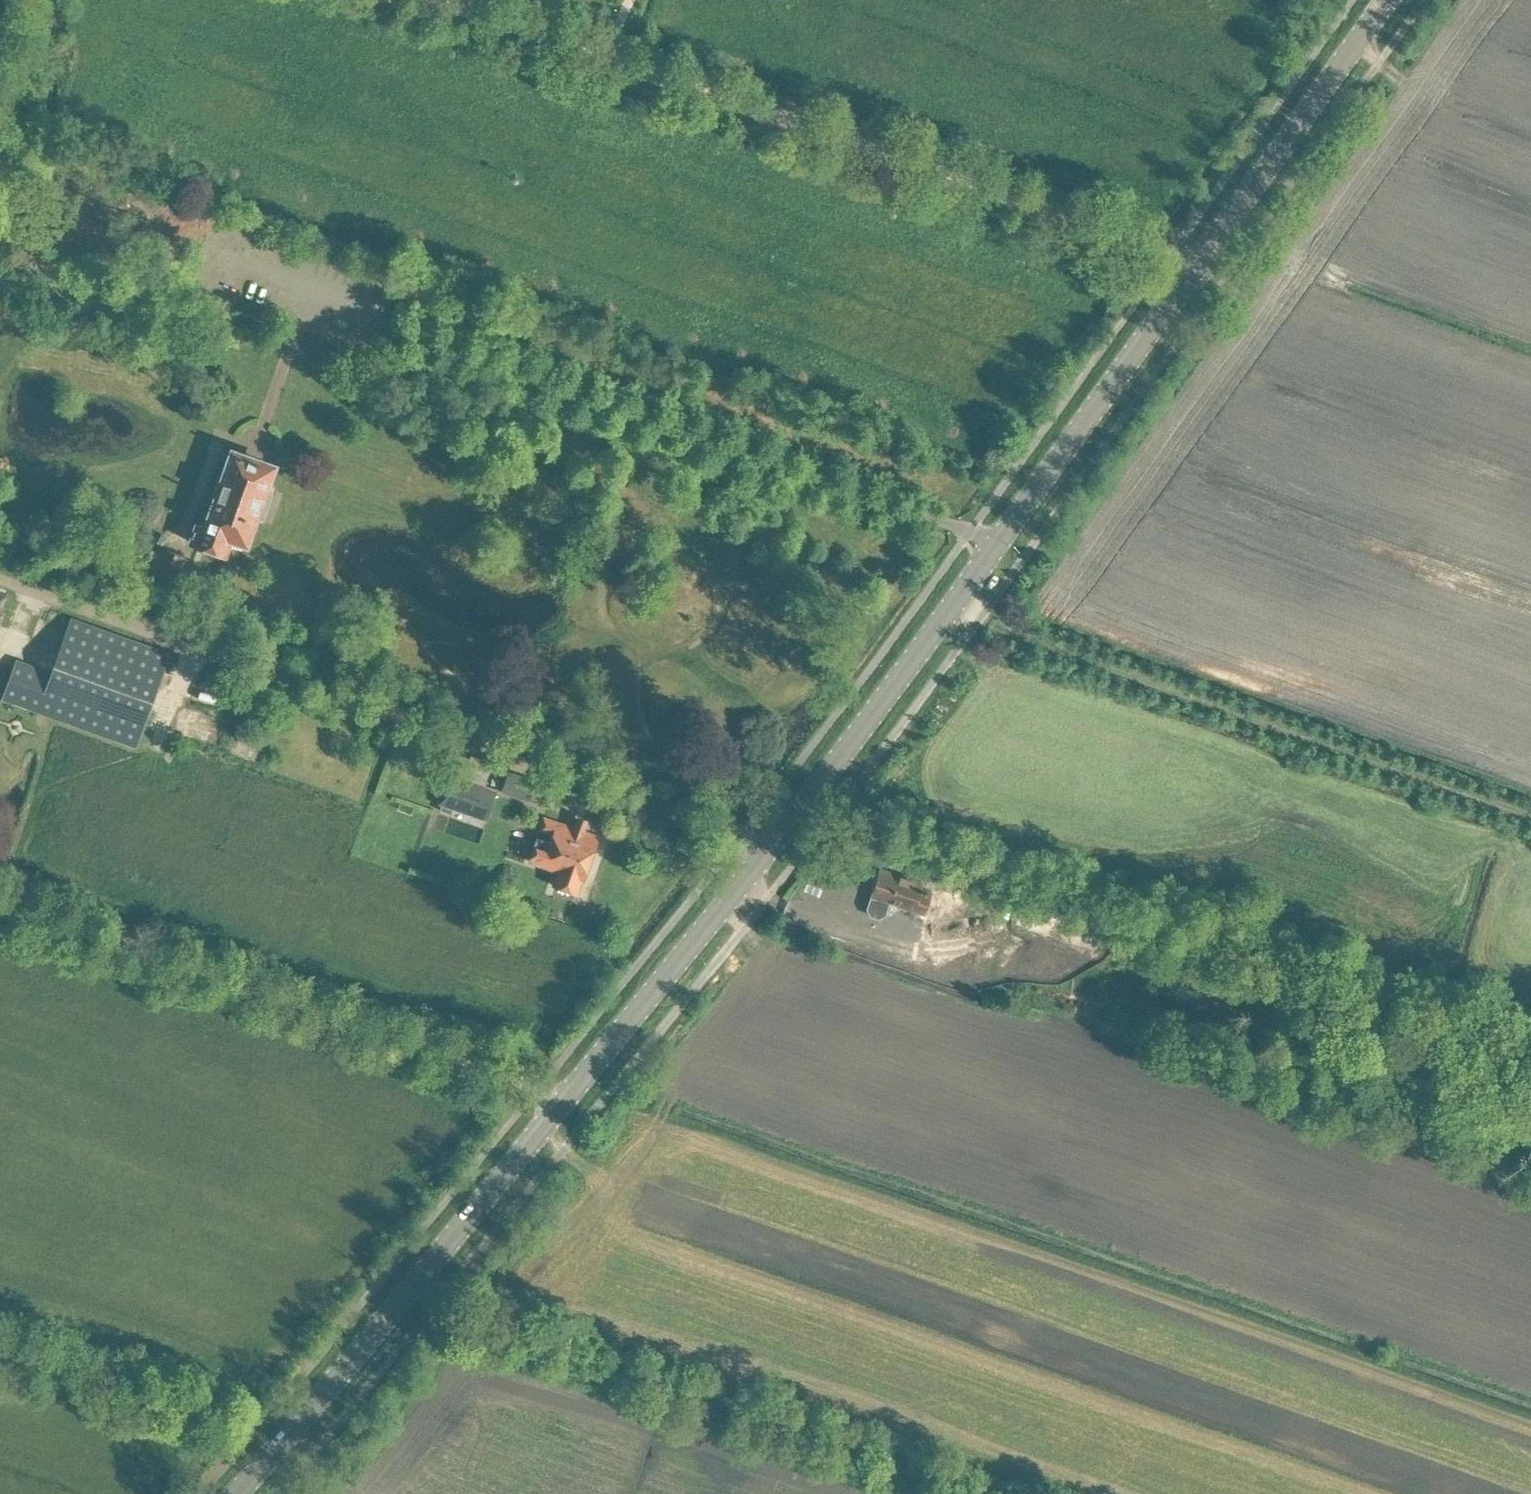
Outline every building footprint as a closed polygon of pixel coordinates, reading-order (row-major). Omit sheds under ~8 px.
[(271,483),(274,477),(270,470),(272,466),(233,452),(223,482),(216,479),(211,496),(217,498),(207,527),(198,524),(192,542),(223,553),(227,543),(241,548),(243,541),(245,542),(254,516),(263,519),(272,494),(263,491),(265,487),(271,483)] [(136,748),(170,652),(71,616),(51,671),(16,658),(1,699),(136,748)] [(527,801),(534,779),(508,770),(501,792),(527,801)] [(486,820),(496,790),(448,774),(438,804),(486,820)] [(573,827),(543,816),(539,830),(553,835),(551,841),(536,836),(528,860),(558,870),(553,885),(576,893),(581,879),(583,879),(598,835),(584,830),(586,823),(576,820),(573,827)] [(924,914),(932,892),(921,888),(923,882),(879,867),(875,879),(872,882),(871,885),(872,889),(870,895),(872,896),(867,908),(870,914),(877,917),(884,914),(888,901),(924,914)] [(931,912),(923,936),(951,945),(945,963),(972,972),(978,953),(998,960),(1007,934),(1030,942),(1037,919),(1003,908),(1002,911),(971,901),(972,897),(956,892),(948,918),(931,912)] [(935,968),(943,946),(895,929),(887,951),(935,968)]
